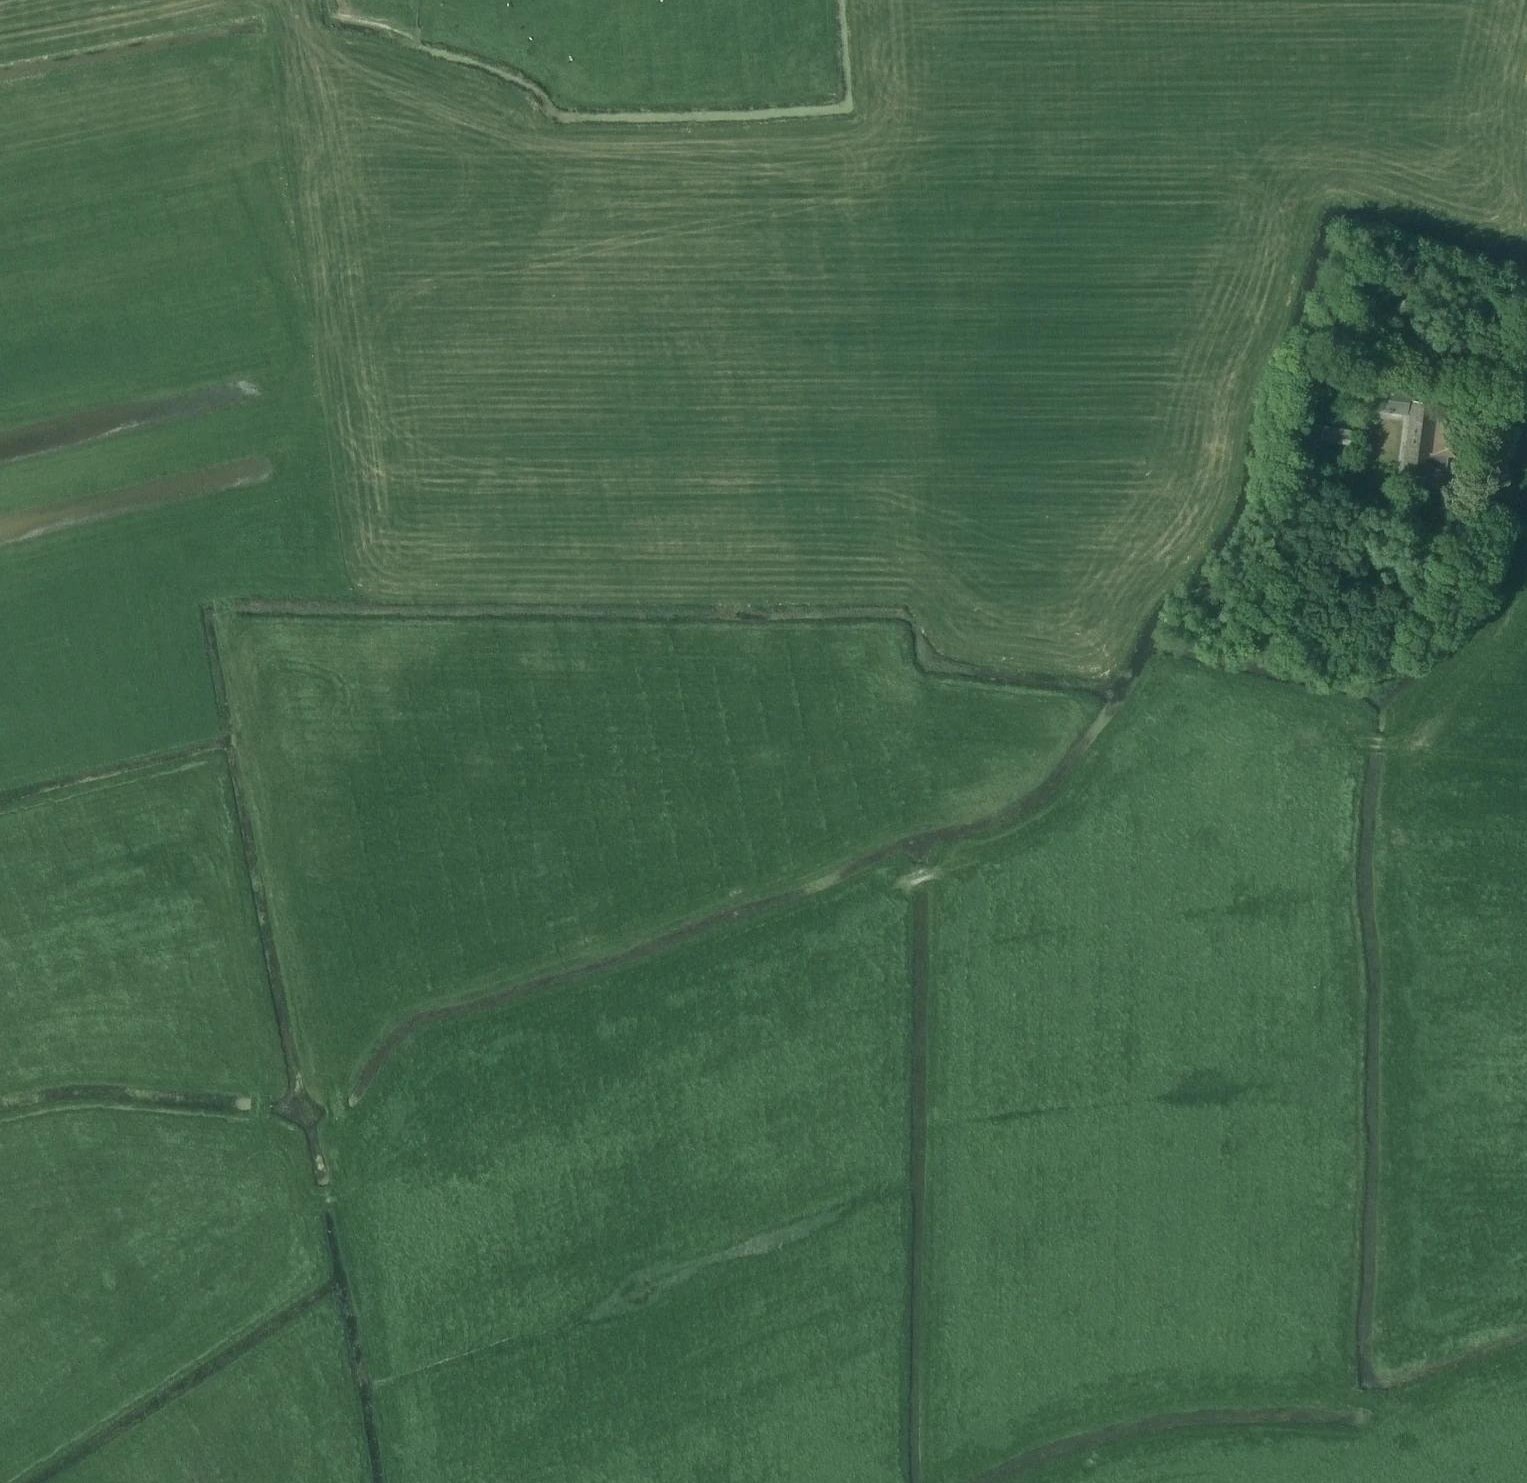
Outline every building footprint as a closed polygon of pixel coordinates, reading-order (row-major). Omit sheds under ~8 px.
[(1382,412),(1406,415),(1409,389),(1385,386),(1382,412)] [(1411,401),(1402,474),(1427,477),(1435,404),(1411,401)] [(1463,439),(1465,418),(1438,415),(1433,454),(1456,457),(1459,438),(1463,439)] [(1320,440),(1349,445),(1351,430),(1322,425),(1320,440)]
